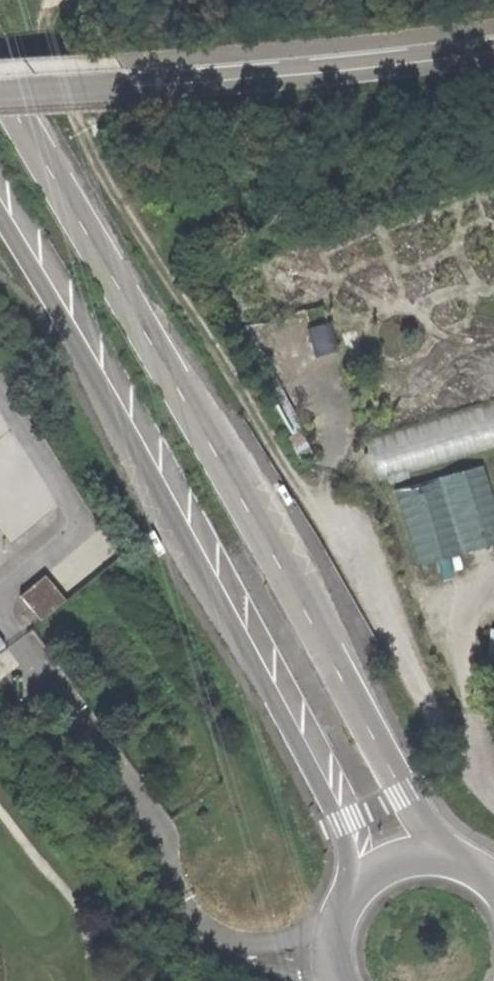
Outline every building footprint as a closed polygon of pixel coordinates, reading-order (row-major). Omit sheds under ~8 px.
[(493,445),(493,400),(359,431),(370,474),(493,445)] [(0,506),(0,516),(11,534),(37,519),(21,493),(0,506)] [(48,575),(22,597),(42,620),(68,599),(48,575)]
